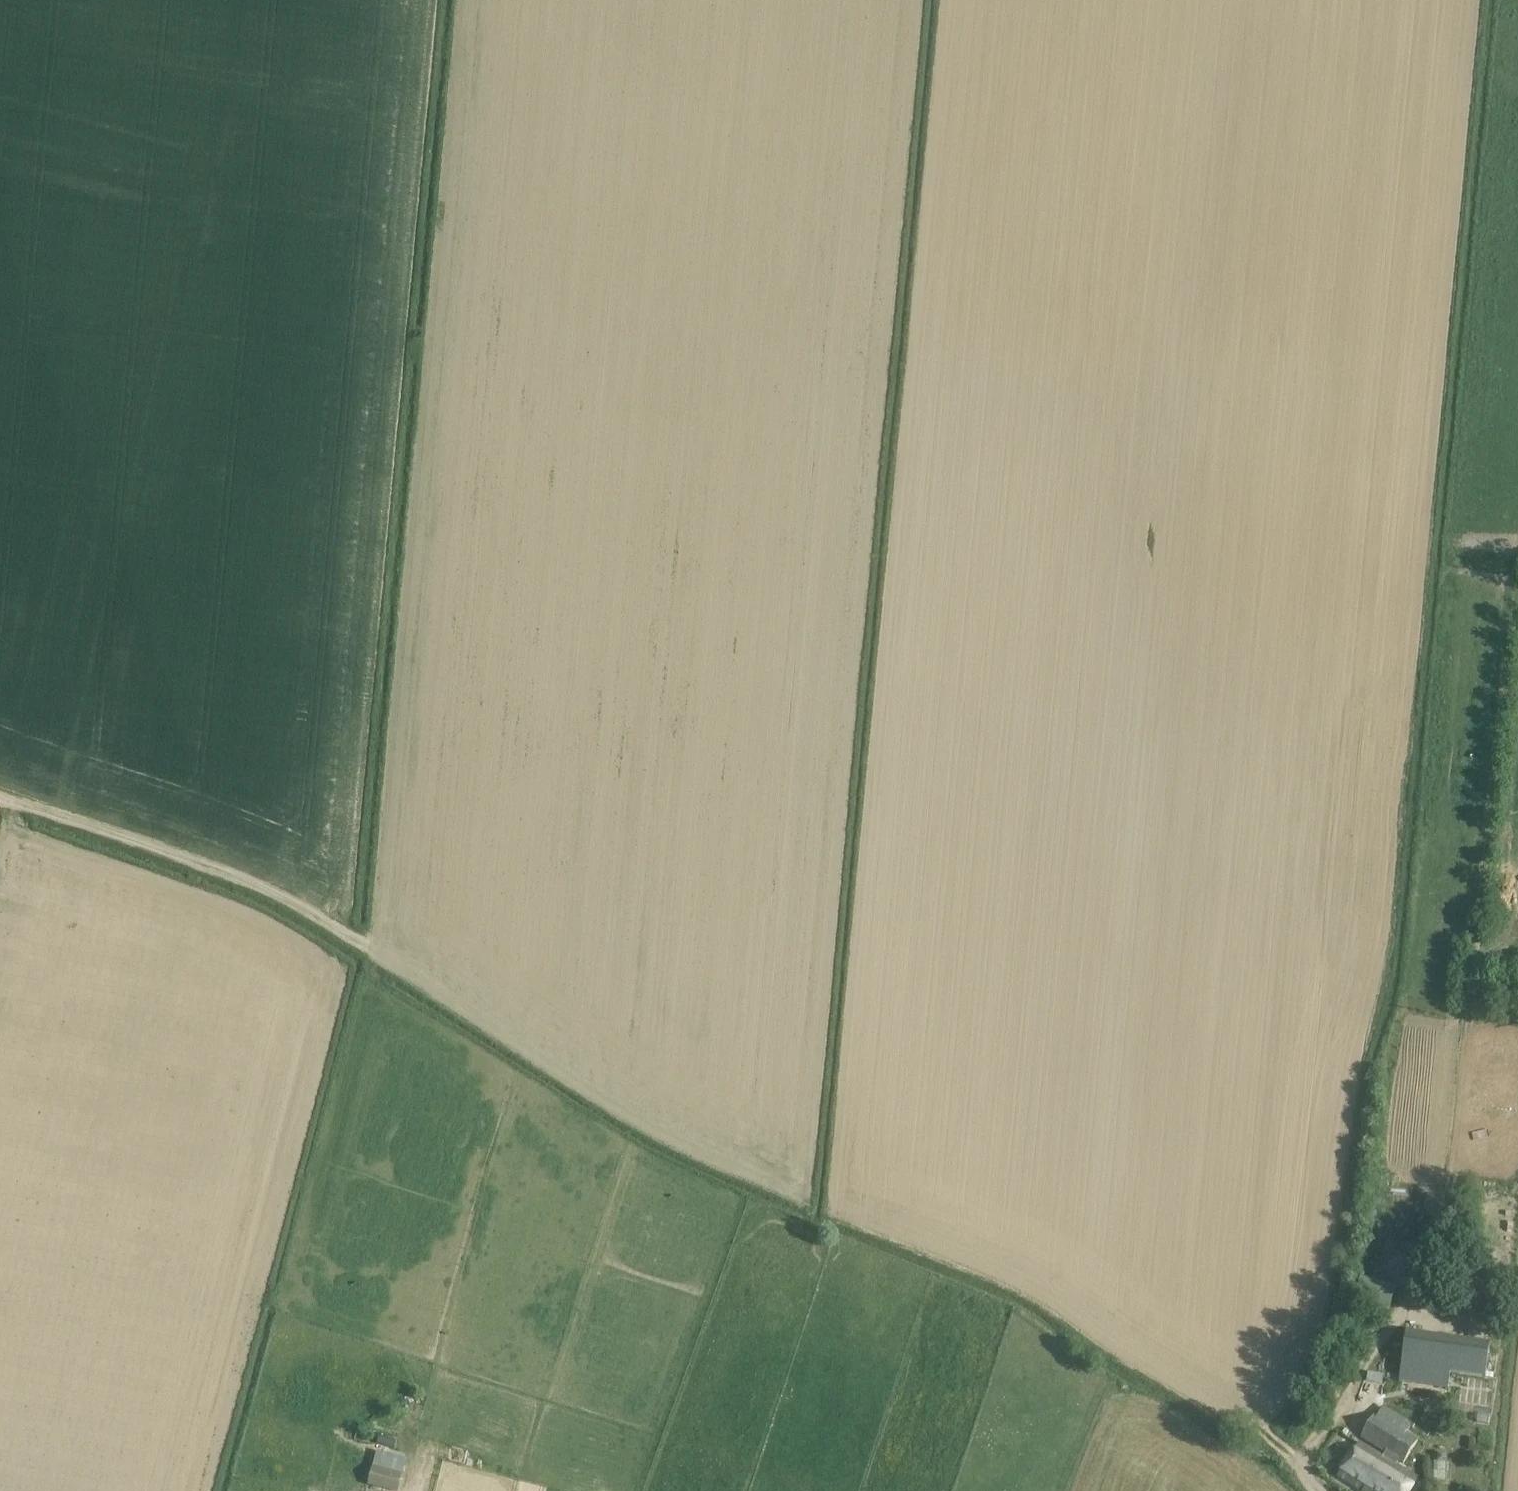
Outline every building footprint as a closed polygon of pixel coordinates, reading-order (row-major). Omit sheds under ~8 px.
[(1491,1345),(1406,1332),(1399,1380),(1448,1387),(1450,1373),(1486,1378),(1491,1345)] [(1419,1478),(1403,1467),(1418,1442),(1375,1415),(1337,1477),(1360,1490),(1411,1490),(1419,1478)] [(379,1445),(396,1450),(398,1443),(381,1439),(379,1445)] [(369,1485),(391,1490),(399,1490),(407,1459),(378,1451),(369,1485)] [(1446,1462),(1447,1454),(1438,1454),(1438,1462),(1446,1462)]
